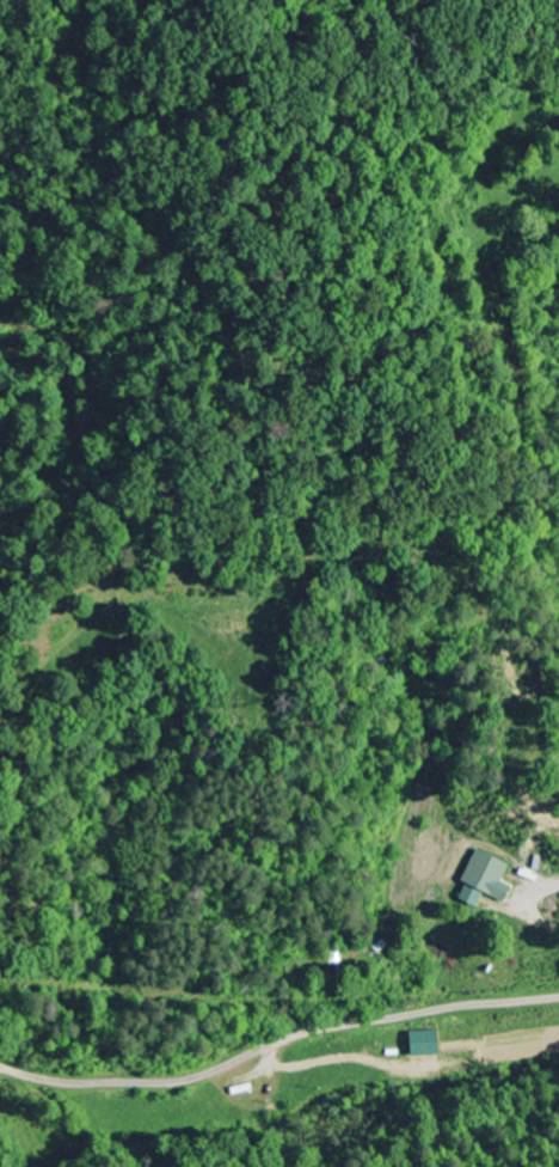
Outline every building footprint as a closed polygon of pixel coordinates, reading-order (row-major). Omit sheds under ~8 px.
[(467,883),(471,885),(464,901),(482,908),(487,894),(511,904),(517,889),(506,884),(514,864),(480,850),(467,883)] [(416,1032),(417,1058),(447,1057),(446,1032),(416,1032)]
